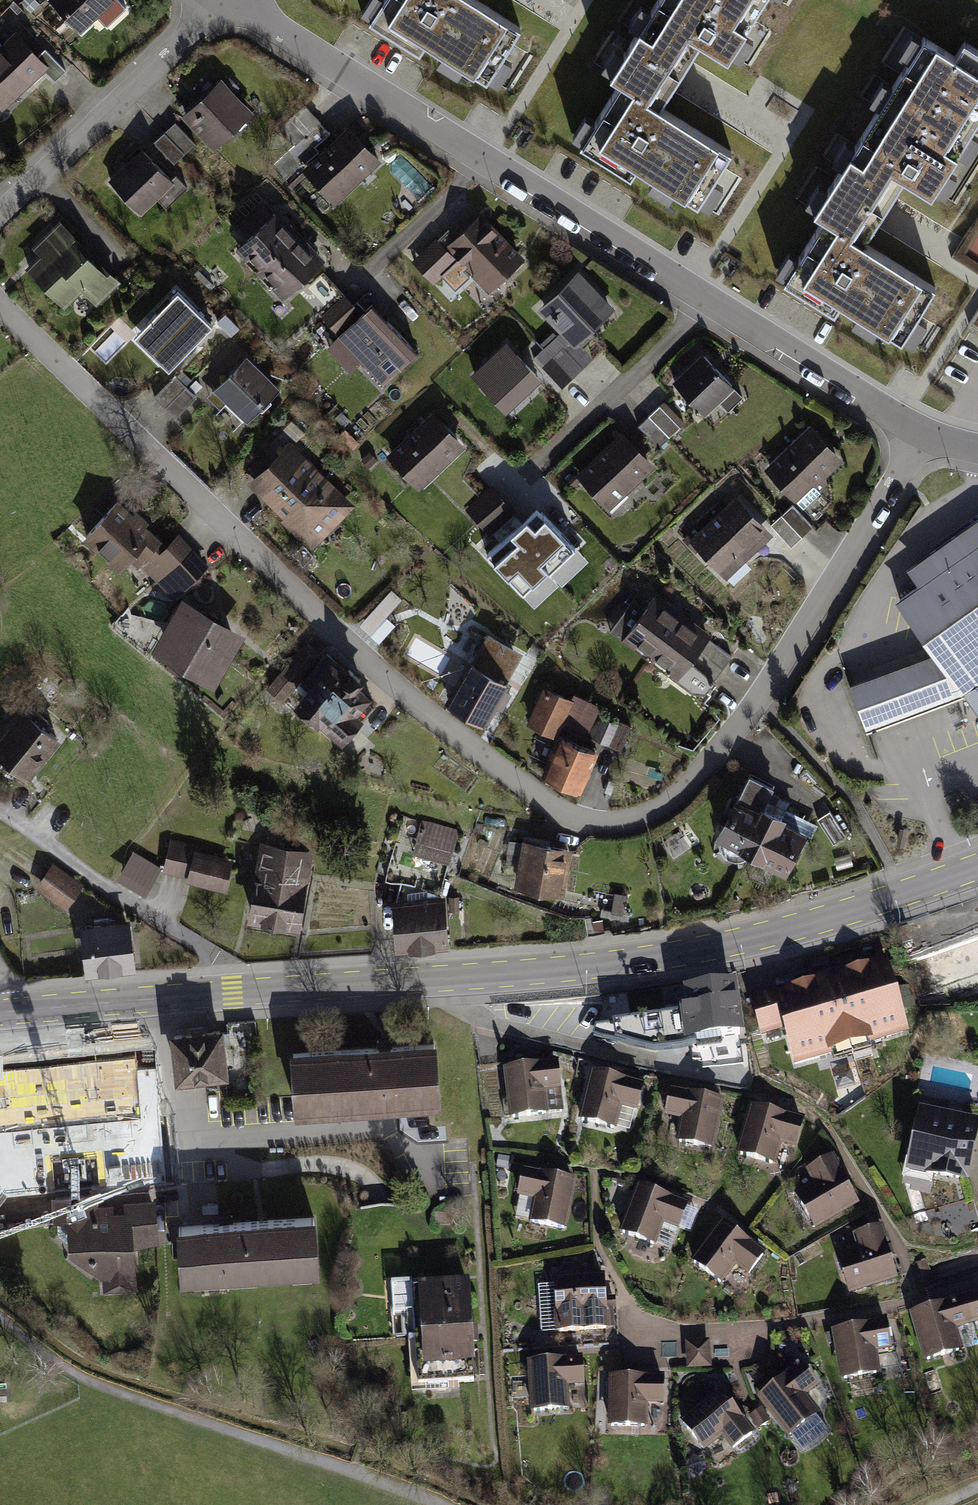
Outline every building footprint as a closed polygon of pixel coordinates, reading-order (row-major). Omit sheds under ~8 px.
[(81,28),(100,10),(110,21),(125,7),(119,0),(54,0),(81,28)] [(369,21),(419,53),(426,42),(486,81),(520,27),(477,0),(382,0),(369,21)] [(679,77),(701,42),(728,59),(765,0),(657,0),(629,45),(679,77)] [(4,104),(43,68),(55,80),(65,70),(45,49),(34,59),(13,36),(0,49),(0,100),(4,104)] [(884,211),(904,178),(931,195),(977,120),(977,50),(964,41),(955,56),(924,37),(834,179),(884,211)] [(679,77),(629,45),(610,75),(620,82),(580,145),(630,177),(637,167),(697,205),(731,151),(660,107),(679,77)] [(229,78),(222,84),(230,93),(237,87),(229,78)] [(187,115),(211,140),(244,109),(220,84),(187,115)] [(319,121),(304,105),(280,128),(295,144),(319,121)] [(330,132),(319,121),(295,144),(272,166),(290,184),(305,170),(302,167),(319,150),(315,146),(330,132)] [(184,153),(195,143),(174,122),(164,132),(184,153)] [(346,131),(307,167),(337,198),(350,186),(351,186),(376,162),(346,131)] [(173,164),(184,153),(164,132),(153,142),(173,164)] [(139,211),(171,180),(144,151),(111,182),(139,211)] [(884,211),(834,179),(814,211),(824,217),(784,281),(834,313),(841,302),(901,341),(935,287),(864,242),(884,211)] [(256,248),(249,255),(263,270),(297,238),(273,213),(272,215),(263,206),(246,222),(254,231),(247,238),(256,248)] [(473,273),(489,290),(501,279),(498,276),(519,256),(482,218),(459,241),(449,230),(427,251),(437,261),(446,252),(451,248),(474,272),(473,273)] [(51,293),(63,305),(72,297),(71,296),(81,286),(96,301),(117,281),(100,264),(97,267),(84,254),(87,251),(74,238),(71,241),(57,227),(42,240),(50,248),(29,268),(52,292),(51,293)] [(965,254),(977,260),(977,228),(965,254)] [(297,238),(263,270),(277,285),(273,289),(282,299),(321,263),(297,238)] [(437,261),(427,251),(416,261),(434,279),(454,260),(446,252),(437,261)] [(323,273),(301,294),(311,305),(333,284),(323,273)] [(572,337),(605,305),(577,276),(544,308),(564,328),(572,337)] [(343,295),(333,284),(311,305),(322,316),(343,295)] [(177,293),(150,322),(162,334),(162,341),(151,351),(168,368),(210,325),(177,293)] [(343,295),(322,316),(332,327),(350,310),(354,306),(343,295)] [(360,358),(383,383),(417,351),(372,304),(358,317),(340,334),(339,335),(340,337),(329,347),(349,368),(360,358)] [(332,327),(340,334),(358,317),(350,310),(332,327)] [(969,329),(977,333),(977,311),(969,329)] [(564,328),(554,338),(583,367),(593,358),(572,337),(564,328)] [(554,338),(544,348),(573,377),(583,367),(554,338)] [(536,375),(506,344),(474,374),(504,405),(536,375)] [(533,358),(562,388),(573,377),(544,348),(533,358)] [(704,356),(675,384),(703,413),(732,385),(704,356)] [(218,389),(247,417),(275,388),(246,360),(218,389)] [(154,396),(165,407),(191,380),(182,370),(176,376),(175,375),(154,396)] [(175,417),(196,396),(195,395),(201,389),(191,380),(165,407),(175,417)] [(660,406),(659,405),(649,415),(669,437),(680,427),(664,411),(669,407),(664,402),(660,406)] [(669,437),(649,415),(638,426),(658,447),(669,437)] [(425,461),(435,471),(460,448),(430,416),(391,452),(412,474),(425,461)] [(340,434),(347,440),(351,436),(344,430),(340,434)] [(808,430),(770,466),(789,487),(786,490),(803,507),(820,491),(814,484),(838,461),(808,430)] [(620,436),(582,472),(601,493),(598,496),(612,510),(628,494),(625,491),(650,467),(620,436)] [(273,499),(312,537),(345,504),(301,462),(288,476),(291,480),(273,499)] [(480,520),(502,500),(490,488),(469,508),(480,520)] [(512,510),(502,500),(480,520),(490,531),(512,510)] [(763,532),(733,501),(695,537),(699,541),(715,558),(714,559),(727,573),(742,559),(739,555),(763,532)] [(116,503),(87,534),(121,565),(130,556),(137,563),(158,541),(116,503)] [(792,504),(781,515),(802,536),(813,526),(792,504)] [(510,532),(547,570),(549,572),(575,547),(536,507),(510,532)] [(802,536),(781,515),(770,525),(791,546),(802,536)] [(931,552),(942,569),(899,598),(936,651),(946,665),(977,643),(977,519),(931,552)] [(547,570),(510,532),(487,555),(523,593),(547,570)] [(693,548),(699,541),(695,537),(691,533),(684,539),(693,548)] [(166,570),(189,549),(177,537),(155,558),(166,570)] [(189,549),(166,570),(182,586),(204,565),(189,549)] [(652,655),(681,618),(673,612),(671,615),(663,610),(666,607),(653,597),(646,608),(633,598),(610,630),(634,648),(637,644),(652,655)] [(210,670),(232,634),(216,624),(218,621),(208,615),(206,618),(187,607),(165,644),(210,670)] [(394,626),(374,608),(357,626),(377,645),(394,626)] [(688,624),(681,618),(652,655),(687,681),(697,668),(689,662),(708,638),(695,629),(693,632),(686,627),(688,624)] [(501,675),(514,652),(492,640),(490,643),(488,642),(490,639),(487,637),(471,664),(470,663),(449,701),(484,721),(505,683),(497,679),(500,674),(501,675)] [(732,656),(708,638),(689,662),(697,668),(713,680),(732,656)] [(956,679),(972,667),(977,675),(977,643),(946,665),(956,679)] [(319,657),(305,645),(280,673),(294,685),(319,657)] [(956,679),(946,665),(936,651),(850,684),(866,727),(963,689),(956,679)] [(319,715),(340,733),(356,716),(360,719),(373,704),(364,697),(365,695),(354,685),(360,679),(348,669),(346,672),(326,654),(302,681),(311,689),(300,701),(318,717),(319,715)] [(977,708),(977,707),(977,675),(972,667),(956,679),(963,689),(964,688),(977,708)] [(546,689),(531,722),(554,732),(560,720),(569,700),(546,689)] [(602,718),(603,715),(569,700),(560,720),(594,735),(602,718)] [(0,742),(0,751),(27,772),(55,737),(43,727),(48,721),(29,706),(0,742)] [(965,723),(960,709),(949,713),(954,727),(965,723)] [(620,749),(631,726),(617,720),(615,723),(602,718),(594,735),(607,741),(607,742),(620,749)] [(544,774),(579,789),(595,751),(560,736),(544,774)] [(752,850),(775,804),(766,800),(773,786),(749,774),(735,801),(736,802),(720,834),(725,836),(723,840),(723,845),(726,851),(730,854),(735,855),(741,855),(745,852),(748,848),(752,850)] [(775,804),(752,850),(784,866),(801,833),(779,823),(785,809),(775,804)] [(413,854),(448,864),(458,830),(423,820),(413,854)] [(524,850),(518,882),(560,890),(568,850),(540,845),(541,839),(527,835),(525,845),(510,841),(509,848),(524,850)] [(221,883),(226,864),(197,856),(199,847),(172,840),(164,869),(221,883)] [(264,846),(252,914),(295,922),(307,854),(264,846)] [(161,867),(132,850),(117,877),(146,894),(161,867)] [(53,868),(41,885),(66,903),(78,886),(53,868)] [(397,901),(399,943),(443,939),(440,893),(412,884),(414,899),(397,901)] [(625,895),(607,892),(604,908),(602,907),(600,914),(628,919),(629,912),(622,911),(625,895)] [(95,928),(85,929),(89,968),(131,964),(127,925),(109,927),(109,918),(94,919),(95,928)] [(925,993),(966,982),(969,994),(977,992),(977,924),(911,941),(925,993)] [(883,963),(755,1001),(764,1033),(786,1026),(796,1062),(832,1052),(831,1048),(866,1038),(867,1041),(903,1031),(883,963)] [(731,986),(689,992),(696,1040),(738,1034),(731,986)] [(252,1028),(230,1028),(230,1037),(252,1037),(252,1028)] [(219,1031),(174,1036),(179,1075),(224,1070),(219,1031)] [(293,1054),(297,1105),(380,1099),(379,1092),(394,1091),(395,1098),(437,1095),(434,1044),(391,1047),(391,1048),(378,1049),(378,1048),(293,1054)] [(556,1064),(507,1070),(513,1117),(561,1111),(558,1087),(559,1087),(556,1064)] [(51,1168),(59,1167),(62,1194),(92,1192),(89,1164),(138,1160),(133,1102),(148,1100),(146,1068),(42,1077),(51,1168)] [(642,1086),(593,1074),(582,1119),(613,1127),(619,1104),(636,1108),(642,1086)] [(711,1148),(720,1101),(672,1092),(667,1114),(684,1117),(679,1142),(711,1148)] [(754,1108),(740,1154),(772,1163),(778,1139),(796,1144),(802,1122),(754,1108)] [(929,1161),(927,1171),(965,1179),(976,1126),(922,1114),(913,1157),(929,1161)] [(814,1226),(855,1202),(830,1159),(810,1170),(819,1185),(798,1198),(814,1226)] [(564,1228),(573,1181),(524,1172),(520,1194),(537,1197),(532,1221),(564,1228)] [(687,1205),(639,1188),(623,1232),(653,1244),(662,1221),(678,1227),(687,1205)] [(133,1286),(130,1240),(154,1239),(152,1205),(126,1205),(127,1216),(111,1216),(109,1207),(93,1208),(91,1197),(56,1200),(58,1234),(105,1270),(106,1287),(133,1286)] [(314,1217),(179,1226),(182,1274),(317,1266),(314,1217)] [(763,1254),(723,1224),(694,1262),(720,1282),(735,1262),(749,1273),(763,1254)] [(849,1290),(895,1276),(880,1228),(858,1235),(863,1252),(840,1259),(849,1290)] [(555,1281),(559,1331),(606,1328),(603,1278),(575,1280),(574,1270),(562,1271),(562,1281),(555,1281)] [(414,1311),(418,1384),(473,1381),(468,1284),(421,1287),(421,1280),(393,1282),(394,1312),(414,1311)] [(914,1313),(927,1359),(959,1350),(952,1326),(977,1319),(977,1295),(914,1313)] [(885,1323),(836,1331),(844,1378),(876,1373),(872,1348),(889,1345),(885,1323)] [(705,1343),(689,1344),(690,1364),(706,1363),(705,1343)] [(581,1360),(531,1363),(534,1410),(567,1408),(565,1384),(582,1382),(581,1360)] [(797,1370),(761,1397),(803,1450),(828,1431),(800,1395),(815,1384),(801,1366),(799,1367),(798,1365),(795,1367),(797,1370)] [(662,1378),(612,1378),(612,1425),(644,1426),(644,1401),(662,1402),(662,1378)] [(752,1433),(721,1394),(683,1423),(703,1448),(722,1433),(733,1447),(752,1433)] [(751,1416),(758,1427),(768,1420),(761,1410),(751,1416)]
